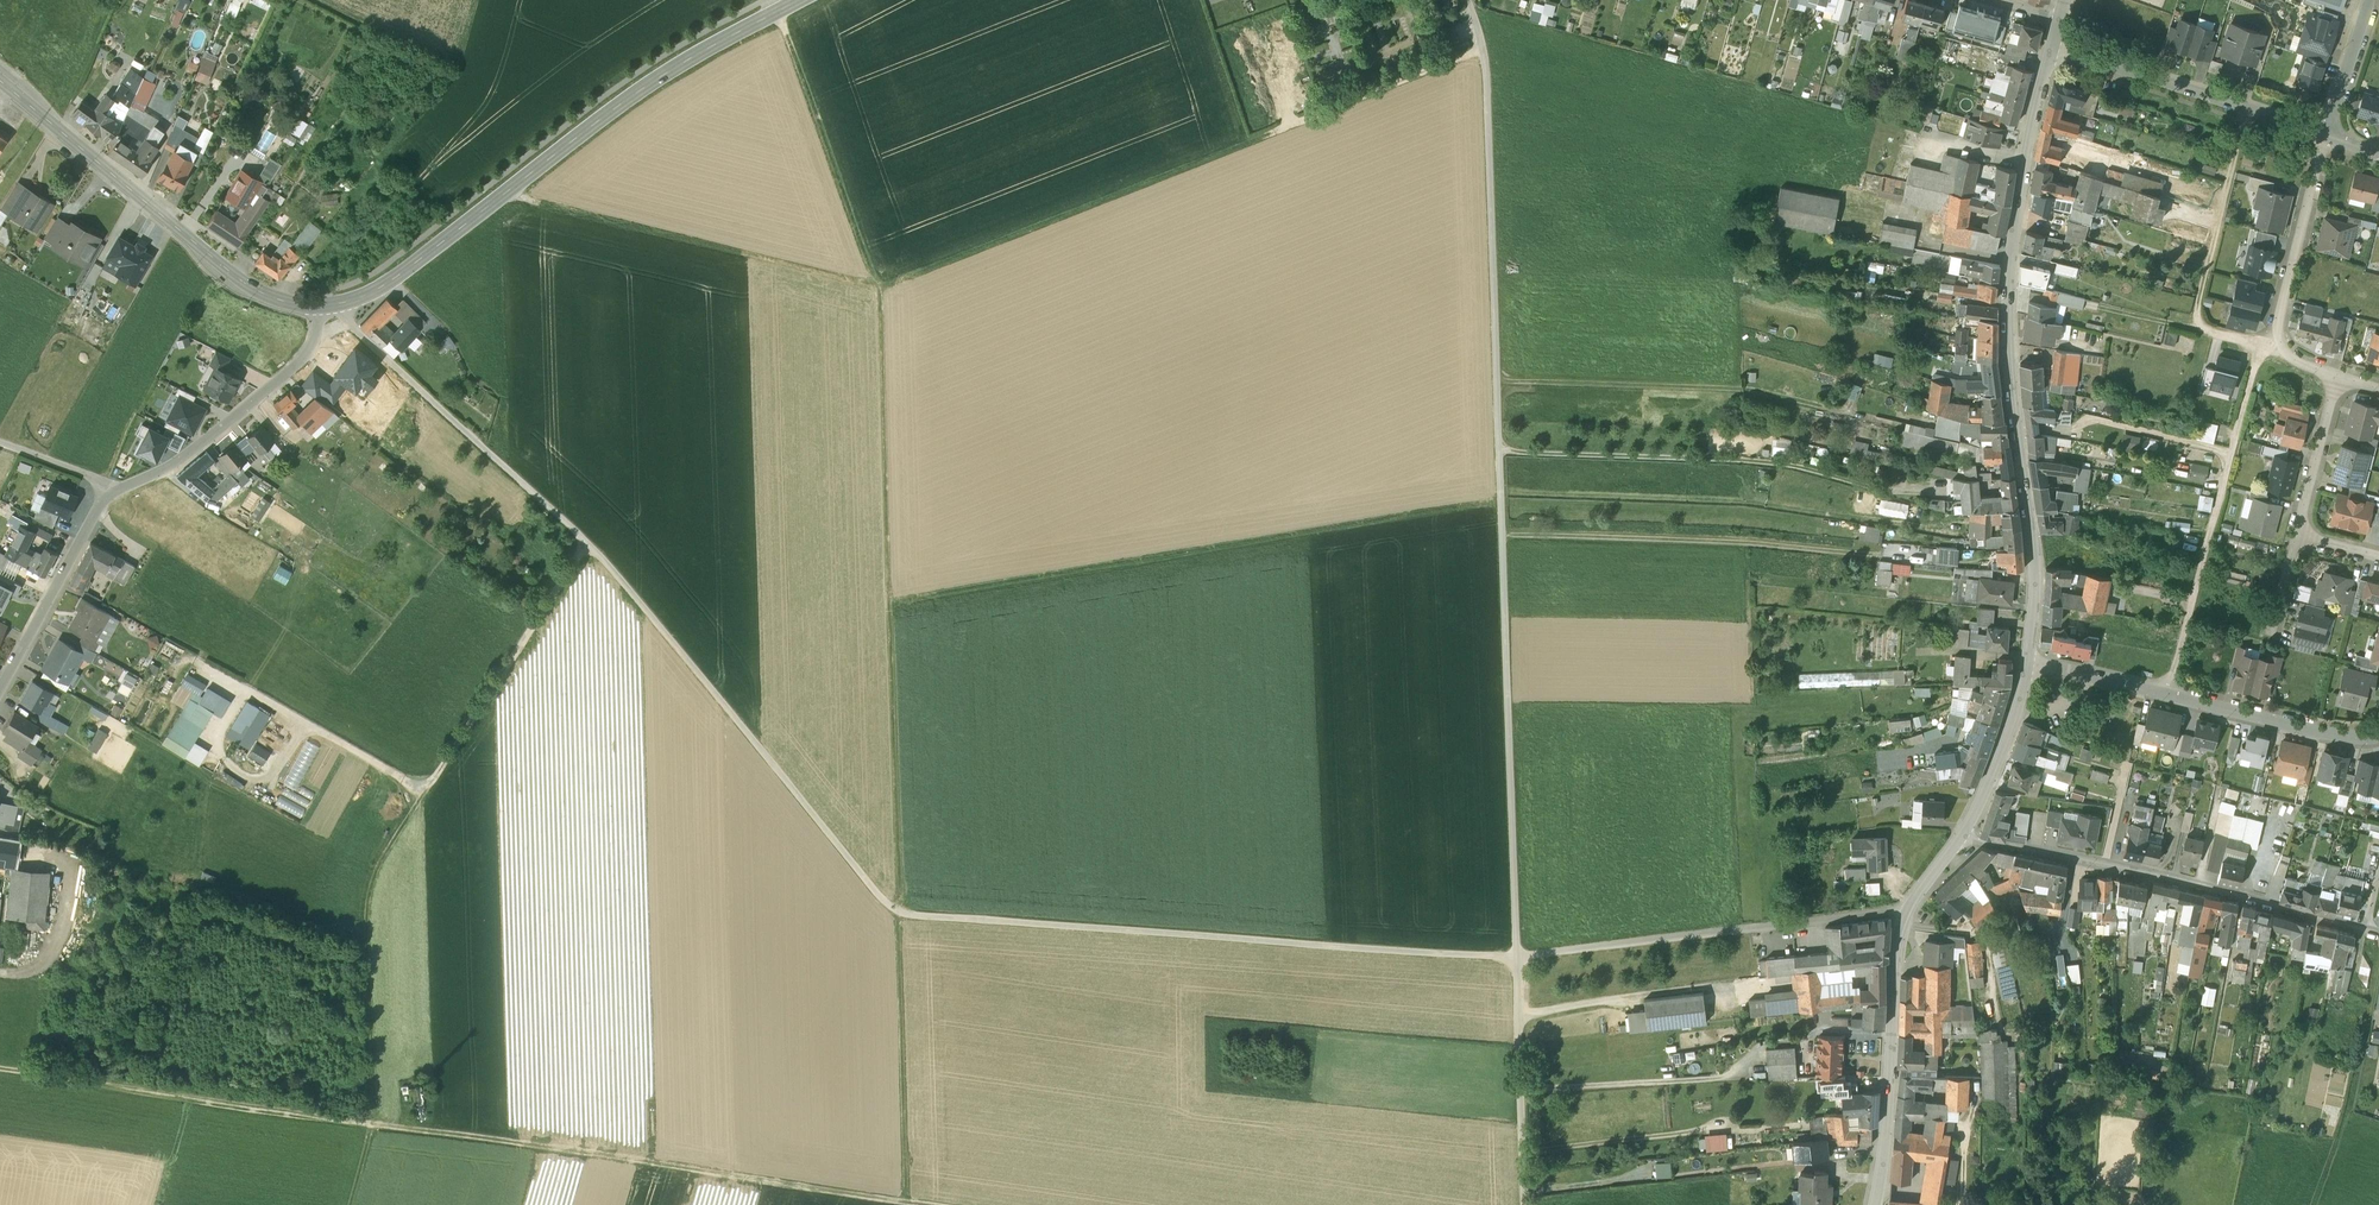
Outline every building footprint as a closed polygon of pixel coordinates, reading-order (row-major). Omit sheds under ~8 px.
[(226,13),(237,18),(245,0),(232,0),(226,13)] [(268,1),(271,2),(272,0),(256,0),(254,5),(265,9),(268,1)] [(1789,5),(1806,10),(1808,5),(1815,8),(1816,4),(1817,2),(1809,0),(1791,0),(1789,5)] [(1839,20),(1844,0),(1838,0),(1833,19),(1839,20)] [(1839,20),(1838,23),(1846,25),(1853,0),(1844,0),(1839,20)] [(1867,18),(1871,2),(1866,0),(1865,0),(1863,7),(1861,7),(1857,16),(1867,18)] [(1914,0),(1908,0),(1903,18),(1910,20),(1920,23),(1925,3),(1914,0)] [(1540,19),(1539,23),(1545,24),(1547,14),(1553,16),(1555,6),(1534,1),(1530,17),(1540,19)] [(1880,4),(1871,2),(1867,18),(1877,21),(1879,12),(1878,11),(1880,4)] [(1756,3),(1753,13),(1759,15),(1762,5),(1756,3)] [(1944,8),(1925,3),(1920,23),(1938,28),(1944,8)] [(1879,12),(1877,21),(1885,23),(1889,6),(1880,4),(1878,11),(1879,12)] [(1955,25),(1995,36),(1998,25),(2000,17),(1984,13),(1985,9),(1978,7),(1977,11),(1960,6),(1958,14),(1955,25)] [(1946,29),(1953,31),(1955,25),(1958,14),(1951,12),(1946,29)] [(2337,22),(2312,13),(2309,15),(2297,51),(2305,54),(2310,39),(2324,44),(2319,58),(2324,60),(2337,22)] [(1873,26),(1877,21),(1867,18),(1862,38),(1870,40),(1873,26)] [(1920,23),(1910,20),(1905,39),(1914,41),(1920,23)] [(2172,46),(2171,47),(2187,52),(2196,25),(2180,20),(2177,29),(2172,46)] [(2024,24),(2016,22),(2010,41),(2018,44),(2024,24)] [(2043,29),(2024,24),(2018,44),(2029,47),(2037,49),(2043,29)] [(2265,35),(2231,24),(2221,53),(2255,64),(2265,35)] [(1993,42),(2001,44),(2005,27),(1998,25),(1995,36),(1993,42)] [(2212,30),(2196,25),(2187,52),(2203,58),(2203,56),(2209,39),(2212,30)] [(2170,26),(2164,43),(2172,46),(2177,29),(2170,26)] [(1836,39),(1846,42),(1848,33),(1838,30),(1836,39)] [(1905,39),(1903,38),(1897,58),(1909,61),(1914,41),(1905,39)] [(2217,42),(2209,39),(2203,56),(2211,59),(2217,42)] [(2324,44),(2310,39),(2305,54),(2315,57),(2319,58),(2324,44)] [(2018,44),(2010,41),(2007,54),(2014,56),(2026,59),(2029,47),(2018,44)] [(2134,47),(2126,45),(2124,51),(2132,53),(2134,47)] [(1679,55),(1667,52),(1665,59),(1677,63),(1679,55)] [(2007,54),(2002,53),(2000,62),(2011,65),(2014,56),(2007,54)] [(2305,54),(2295,81),(2297,84),(2301,85),(2304,84),(2316,88),(2322,70),(2324,71),(2324,70),(2312,66),(2315,57),(2305,54)] [(2319,58),(2315,57),(2312,66),(2324,70),(2327,61),(2324,60),(2319,58)] [(216,63),(204,58),(195,79),(207,84),(216,63)] [(2223,63),(2211,60),(2208,71),(2219,75),(2223,63)] [(192,61),(188,70),(196,74),(200,64),(192,61)] [(2011,65),(2000,62),(1998,70),(2012,74),(2014,66),(2011,65)] [(2018,63),(2017,67),(2014,66),(2012,74),(2010,82),(2027,87),(2032,71),(2024,69),(2024,65),(2018,63)] [(119,83),(135,94),(141,81),(143,76),(130,67),(119,83)] [(2085,90),(2054,80),(2048,103),(2059,106),(2068,109),(2071,98),(2081,100),(2082,101),(2085,90)] [(130,106),(129,108),(141,114),(153,87),(141,81),(135,94),(130,106)] [(2027,87),(2010,82),(2006,97),(2004,103),(2006,103),(2021,107),(2027,87)] [(119,83),(112,94),(115,96),(130,106),(135,94),(119,83)] [(2099,94),(2085,90),(2082,101),(2081,100),(2079,107),(2086,108),(2084,114),(2090,116),(2092,116),(2099,94)] [(2003,96),(1991,92),(1990,99),(2001,102),(2003,96)] [(93,110),(85,122),(101,134),(112,118),(113,117),(104,111),(113,98),(110,96),(105,93),(93,110)] [(1851,100),(1858,102),(1860,96),(1854,94),(1851,100)] [(2363,97),(2357,113),(2369,117),(2371,122),(2376,119),(2378,120),(2378,97),(2372,99),(2363,97)] [(1984,106),(2004,111),(2006,103),(2004,103),(2001,102),(1990,99),(1987,98),(1984,106)] [(93,110),(80,102),(71,114),(85,123),(85,122),(93,110)] [(2021,107),(2006,103),(2004,111),(2001,119),(2017,124),(2021,107)] [(2077,124),(2057,118),(2058,113),(2059,106),(2048,103),(2042,127),(2050,130),(2054,130),(2074,135),(2075,135),(2078,124),(2077,124)] [(2137,110),(2119,104),(2116,112),(2135,116),(2137,110)] [(1934,108),(1925,105),(1921,121),(1930,123),(1934,108)] [(129,108),(126,114),(145,125),(152,130),(156,123),(141,114),(129,108)] [(1977,113),(1976,119),(2000,126),(2001,119),(1977,113)] [(2084,114),(2080,113),(2077,124),(2078,124),(2075,135),(2084,138),(2090,116),(2084,114)] [(126,114),(122,124),(120,128),(134,136),(138,138),(145,125),(126,114)] [(2090,116),(2084,138),(2099,143),(2102,131),(2096,130),(2099,118),(2092,116),(2090,116)] [(112,118),(101,134),(101,135),(113,144),(120,135),(119,134),(118,133),(120,128),(122,124),(112,118)] [(1976,119),(1970,118),(1965,137),(1998,146),(2004,127),(2000,126),(1976,119)] [(308,127),(299,121),(292,133),(300,139),(308,127)] [(152,130),(145,125),(138,138),(154,148),(161,135),(152,130)] [(198,138),(174,125),(171,130),(182,136),(196,143),(198,138)] [(2042,127),(2041,127),(2039,136),(2048,138),(2050,133),(2050,130),(2042,127)] [(134,136),(120,128),(118,133),(119,134),(120,135),(131,141),(134,136)] [(171,130),(164,147),(174,152),(179,143),(182,136),(171,130)] [(297,138),(287,132),(282,139),(293,146),(297,138)] [(138,138),(134,136),(131,141),(120,135),(113,144),(109,151),(141,176),(155,149),(154,148),(138,138)] [(2075,135),(2074,135),(2072,145),(2096,153),(2096,152),(2099,143),(2084,138),(2075,135)] [(196,143),(182,136),(179,143),(192,150),(196,143)] [(2048,138),(2039,136),(2034,158),(2051,162),(2059,164),(2062,151),(2063,150),(2047,146),(2048,138)] [(192,150),(179,143),(174,152),(183,158),(191,162),(196,153),(195,152),(192,150)] [(2113,148),(2099,143),(2096,152),(2111,157),(2113,148)] [(2072,145),(2070,153),(2070,154),(2067,167),(2069,167),(2081,171),(2091,174),(2094,160),(2096,153),(2072,145)] [(266,154),(252,146),(249,151),(263,160),(266,154)] [(191,162),(191,163),(197,166),(203,153),(197,150),(195,152),(196,153),(191,162)] [(2070,154),(2062,151),(2059,164),(2067,167),(2070,154)] [(183,158),(174,152),(158,180),(176,190),(185,173),(177,168),(183,158)] [(1959,156),(1944,152),(1940,170),(1911,163),(1910,167),(1922,170),(1918,184),(1939,189),(1951,192),(1959,156)] [(1980,162),(1959,156),(1951,192),(1971,196),(1974,184),(1980,162)] [(271,157),(256,180),(267,186),(282,164),(271,157)] [(183,158),(177,168),(185,173),(191,163),(191,162),(183,158)] [(2051,162),(2036,158),(2031,190),(2036,192),(2041,192),(2052,195),(2061,196),(2073,197),(2076,186),(2051,180),(2053,171),(2049,170),(2051,162)] [(2109,165),(2094,160),(2091,174),(2101,179),(2104,179),(2105,180),(2107,170),(2109,165)] [(1922,170),(1910,167),(1907,182),(1918,184),(1922,170)] [(2016,170),(1997,167),(1994,181),(1996,182),(1995,190),(1989,187),(1986,199),(2010,204),(2016,170)] [(2081,171),(2069,167),(2067,173),(2079,177),(2081,171)] [(241,170),(226,195),(232,199),(237,202),(245,188),(248,184),(252,177),(241,170)] [(2125,175),(2107,170),(2105,180),(2123,185),(2125,175)] [(2101,179),(2091,174),(2081,171),(2076,186),(2073,197),(2071,204),(2073,204),(2092,210),(2094,210),(2099,193),(2104,179),(2101,179)] [(2378,179),(2355,173),(2350,195),(2373,201),(2378,183),(2378,179)] [(1887,196),(1902,200),(1907,182),(1883,176),(1879,189),(1888,192),(1887,196)] [(2274,182),(2251,176),(2248,188),(2258,191),(2259,187),(2272,190),(2274,182)] [(256,180),(252,177),(248,184),(245,188),(254,194),(256,192),(261,195),(262,195),(268,187),(267,186),(256,180)] [(2105,180),(2104,179),(2099,193),(2135,203),(2139,190),(2123,185),(2105,180)] [(1902,200),(1936,209),(1939,189),(1918,184),(1907,182),(1902,200)] [(23,189),(16,184),(2,206),(9,211),(23,189)] [(1989,187),(1974,184),(1972,195),(1985,198),(1986,199),(1989,187)] [(1839,198),(1781,187),(1774,222),(1833,233),(1839,198)] [(2272,190),(2259,187),(2258,191),(2255,206),(2266,208),(2262,224),(2282,229),(2287,206),(2289,207),(2292,195),(2272,190)] [(254,194),(245,188),(237,202),(239,203),(246,207),(248,204),(254,194)] [(37,198),(23,189),(9,211),(27,222),(25,225),(35,231),(53,203),(39,194),(37,198)] [(1951,192),(1939,189),(1936,209),(1934,219),(1947,222),(1966,226),(1970,207),(1971,196),(1951,192)] [(2159,196),(2139,190),(2135,203),(2133,213),(2160,221),(2165,207),(2157,204),(2159,196)] [(2041,192),(2036,192),(2032,207),(2056,213),(2058,205),(2059,202),(2061,196),(2053,195),(2052,195),(2041,192)] [(322,196),(324,206),(341,204),(340,194),(322,196)] [(262,195),(261,195),(253,208),(248,204),(246,207),(246,208),(247,207),(260,216),(270,201),(262,195)] [(1985,198),(1972,195),(1971,196),(1970,207),(1982,210),(1985,198)] [(2349,197),(2348,201),(2364,205),(2366,201),(2349,197)] [(1986,199),(1985,198),(1982,210),(1992,213),(2008,216),(2011,204),(2010,204),(1986,199)] [(237,202),(232,199),(230,203),(231,206),(233,208),(236,207),(239,203),(237,202)] [(2092,210),(2073,204),(2071,209),(2070,216),(2069,219),(2082,223),(2088,224),(2092,210)] [(2071,209),(2058,205),(2056,213),(2070,216),(2071,209)] [(2266,208),(2255,206),(2251,221),(2262,224),(2266,208)] [(235,224),(217,211),(207,225),(239,246),(260,216),(247,207),(246,208),(235,224)] [(1992,213),(1990,221),(1998,223),(2006,225),(2008,216),(1992,213)] [(2363,219),(2349,215),(2347,223),(2356,225),(2356,226),(2361,227),(2363,219)] [(2347,223),(2325,218),(2318,248),(2348,256),(2356,226),(2356,225),(2347,223)] [(65,224),(56,219),(48,232),(57,238),(58,238),(65,225),(65,224)] [(2082,223),(2069,219),(2066,234),(2076,237),(2078,229),(2080,229),(2082,223)] [(1917,228),(1884,221),(1880,242),(1900,246),(1913,248),(1917,228)] [(1998,223),(1990,221),(1987,231),(2001,234),(2003,235),(2006,225),(1998,223)] [(294,243),(305,251),(321,230),(309,222),(294,243)] [(1966,226),(1947,222),(1943,239),(1970,245),(1970,246),(1996,252),(2001,234),(1987,231),(1966,226)] [(86,235),(65,224),(65,225),(58,238),(57,238),(52,246),(68,255),(71,251),(86,260),(99,238),(88,232),(86,235)] [(2276,235),(2257,230),(2253,245),(2273,250),(2276,235)] [(2044,235),(2026,231),(2023,247),(2058,254),(2059,254),(2060,253),(2061,252),(2062,250),(2061,249),(2060,248),(2059,247),(2042,243),(2044,235)] [(2044,235),(2042,243),(2063,247),(2065,240),(2044,235)] [(2084,239),(2068,235),(2067,240),(2083,244),(2084,239)] [(135,247),(119,238),(109,257),(122,265),(117,274),(135,285),(151,256),(144,252),(145,249),(136,244),(135,247)] [(2197,240),(2191,239),(2189,247),(2195,249),(2197,240)] [(1913,248),(1891,245),(1890,252),(1913,256),(1913,248)] [(2253,245),(2251,245),(2244,269),(2269,275),(2270,268),(2272,269),(2275,258),(2273,258),(2275,251),(2273,250),(2253,245)] [(299,255),(290,247),(285,253),(294,260),(299,255)] [(276,264),(268,259),(262,267),(279,279),(294,260),(285,253),(276,264)] [(268,259),(262,254),(255,263),(262,267),(268,259)] [(1962,258),(1961,262),(1977,265),(1986,267),(1987,263),(1962,258)] [(1869,262),(1866,281),(1874,282),(1877,263),(1869,262)] [(1977,265),(1961,262),(1959,273),(1975,275),(1977,265)] [(2000,265),(1987,263),(1986,267),(1977,265),(1975,275),(1984,277),(1984,278),(1997,280),(1998,280),(2000,265)] [(2050,271),(2019,263),(2018,282),(2045,288),(2050,271)] [(2076,277),(2078,268),(2057,263),(2055,272),(2076,277)] [(1946,272),(1945,282),(1955,284),(1957,274),(1946,272)] [(1984,278),(1980,278),(1979,283),(1978,290),(1977,297),(1995,300),(1997,286),(1996,286),(1997,280),(1984,278)] [(2166,280),(2152,278),(2150,285),(2165,287),(2166,280)] [(2256,282),(2238,278),(2236,286),(2254,290),(2256,282)] [(1969,287),(1954,285),(1953,294),(1977,297),(1978,290),(1969,289),(1969,287)] [(74,286),(67,286),(67,298),(75,298),(74,286)] [(2254,290),(2236,286),(2232,303),(2259,309),(2263,293),(2254,290)] [(2045,288),(2041,302),(2056,306),(2057,303),(2058,300),(2059,292),(2058,292),(2045,288)] [(2063,293),(2059,292),(2058,300),(2057,303),(2066,306),(2082,309),(2085,298),(2063,293)] [(1881,293),(1879,300),(1903,305),(1905,298),(1881,293)] [(2212,297),(2204,295),(2202,305),(2210,306),(2212,297)] [(387,298),(360,326),(369,334),(378,324),(381,322),(395,307),(387,298)] [(2041,302),(2029,299),(2027,315),(2038,317),(2039,318),(2052,321),(2056,306),(2041,302)] [(426,323),(402,300),(395,307),(398,309),(408,320),(409,319),(420,330),(426,323)] [(1960,300),(1959,306),(1967,307),(1976,308),(1987,310),(1988,307),(1994,308),(1995,305),(1960,300)] [(2056,306),(2052,321),(2062,322),(2066,306),(2057,303),(2056,306)] [(2259,309),(2232,303),(2228,319),(2245,324),(2255,326),(2259,309)] [(2307,303),(2304,312),(2305,312),(2320,316),(2322,307),(2307,303)] [(1967,307),(1959,306),(1958,315),(1965,317),(1967,307)] [(1967,307),(1965,317),(1974,318),(1976,308),(1967,307)] [(1994,308),(1988,307),(1987,310),(1976,308),(1974,318),(1979,319),(1998,322),(1998,309),(1994,308)] [(408,320),(398,309),(396,313),(396,315),(405,323),(408,320)] [(2320,316),(2305,312),(2303,320),(2318,324),(2320,316)] [(1965,317),(1958,315),(1957,329),(1964,329),(1965,326),(1965,317)] [(2038,317),(2027,315),(2024,338),(2054,342),(2055,332),(2060,333),(2061,323),(2052,321),(2039,318),(2038,317)] [(2352,318),(2344,316),(2343,320),(2344,321),(2341,332),(2349,334),(2353,319),(2352,318)] [(1965,317),(1965,326),(1978,328),(1979,319),(1974,318),(1965,317)] [(2343,320),(2331,317),(2329,327),(2318,324),(2303,320),(2301,320),(2298,332),(2325,339),(2324,346),(2336,350),(2341,332),(2344,321),(2343,320)] [(391,337),(389,339),(401,350),(420,330),(409,319),(408,320),(405,323),(394,334),(391,337)] [(1998,322),(1979,319),(1978,328),(1978,338),(1980,338),(1998,341),(1998,322)] [(2245,324),(2228,319),(2226,327),(2243,332),(2245,324)] [(394,334),(381,322),(378,324),(391,337),(394,334)] [(378,324),(369,334),(382,347),(389,339),(391,337),(378,324)] [(2372,346),(2375,334),(2376,331),(2366,328),(2362,344),(2372,346)] [(2177,335),(2166,332),(2163,343),(2174,347),(2177,335)] [(2375,334),(2372,346),(2369,358),(2378,360),(2378,335),(2375,334)] [(1955,356),(1956,336),(1949,335),(1948,354),(1955,356)] [(1966,359),(1967,346),(1964,345),(1965,336),(1956,336),(1955,356),(1966,359)] [(1998,341),(1980,338),(1979,347),(1979,360),(1981,360),(1997,361),(1998,349),(1998,341)] [(401,350),(389,339),(382,347),(394,358),(401,350)] [(1979,347),(1967,346),(1966,359),(1979,360),(1979,347)] [(210,365),(217,351),(209,347),(202,361),(210,365)] [(347,385),(355,392),(362,383),(370,389),(377,379),(369,373),(376,365),(355,349),(335,376),(337,378),(347,385)] [(2066,351),(2056,349),(2052,378),(2051,381),(2052,381),(2062,383),(2065,359),(2066,351)] [(240,380),(225,373),(232,359),(217,351),(210,365),(216,368),(209,382),(213,384),(209,391),(211,396),(216,399),(221,398),(229,401),(240,380)] [(2079,353),(2066,351),(2065,359),(2079,361),(2079,353)] [(1875,353),(1873,362),(1889,365),(1891,356),(1875,353)] [(2239,361),(2219,356),(2215,370),(2211,386),(2231,392),(2239,361)] [(2065,359),(2062,383),(2052,381),(2050,389),(2061,391),(2075,394),(2079,361),(2065,359)] [(1997,361),(1981,360),(1984,381),(1968,381),(1968,390),(1989,391),(1990,394),(1999,393),(2001,393),(1997,361)] [(2042,364),(2021,364),(2022,383),(2040,387),(2043,387),(2042,378),(2042,364)] [(216,368),(210,365),(199,386),(205,389),(209,382),(216,368)] [(2209,394),(2211,386),(2215,370),(2206,367),(2200,391),(2209,394)] [(313,373),(302,388),(317,399),(321,394),(333,403),(347,385),(337,378),(331,387),(313,373)] [(1955,386),(1955,380),(1950,377),(1947,383),(1949,384),(1955,386)] [(2052,378),(2042,378),(2043,387),(2050,389),(2052,381),(2051,381),(2052,378)] [(1947,402),(1949,384),(1947,383),(1933,380),(1930,400),(1929,409),(1939,413),(1945,415),(1947,402)] [(1968,390),(1968,381),(1968,380),(1955,380),(1955,386),(1955,390),(1968,390)] [(1849,396),(1857,398),(1860,385),(1852,382),(1850,390),(1849,396)] [(2022,383),(2021,383),(2023,404),(2041,407),(2040,387),(2022,383)] [(196,396),(178,388),(175,395),(179,397),(179,396),(192,403),(196,396)] [(291,390),(274,404),(288,422),(295,416),(289,408),(299,400),(291,390)] [(2109,394),(2100,392),(2099,399),(2108,401),(2109,394)] [(1990,394),(1985,394),(1985,403),(1982,403),(1982,409),(1969,408),(1968,421),(1981,422),(1992,422),(1993,422),(2003,422),(1999,393),(1990,394)] [(179,397),(167,420),(181,427),(193,433),(205,409),(192,403),(179,396),(179,397)] [(2073,399),(2063,398),(2062,409),(2063,409),(2072,410),(2073,399)] [(295,416),(288,422),(292,426),(294,427),(300,422),(305,428),(328,408),(317,399),(296,417),(295,416)] [(1921,406),(1929,409),(1930,400),(1922,399),(1921,406)] [(2304,406),(2277,399),(2274,410),(2281,412),(2279,417),(2286,419),(2286,418),(2307,423),(2309,415),(2303,413),(2304,406)] [(2355,401),(2347,431),(2358,434),(2370,437),(2370,436),(2375,420),(2378,421),(2378,407),(2355,401)] [(1962,404),(1947,402),(1945,415),(1948,415),(1962,419),(1968,421),(1969,408),(1962,404)] [(2041,407),(2023,404),(2027,432),(2038,434),(2036,417),(2049,418),(2050,408),(2041,407)] [(328,408),(305,428),(315,439),(332,425),(339,434),(350,425),(328,408)] [(2062,409),(2050,408),(2049,418),(2062,420),(2062,418),(2063,409),(2062,409)] [(2072,410),(2063,409),(2062,418),(2073,420),(2075,410),(2072,410)] [(1934,436),(1948,439),(1948,435),(1945,434),(1948,415),(1945,415),(1939,413),(1934,436)] [(1958,442),(1960,431),(1962,419),(1948,415),(1945,434),(1948,435),(1948,439),(1958,442)] [(2307,423),(2286,418),(2286,419),(2284,425),(2282,434),(2280,441),(2301,447),(2307,423)] [(1968,421),(1962,419),(1960,431),(1981,435),(1981,422),(1968,421)] [(181,427),(167,420),(164,427),(167,428),(178,434),(181,427)] [(1993,422),(1992,422),(1981,422),(1981,435),(1994,436),(1994,446),(2008,446),(2007,424),(2005,424),(2005,422),(1993,422)] [(2204,422),(2202,440),(2216,441),(2217,423),(2204,422)] [(2284,425),(2277,423),(2274,432),(2282,434),(2284,425)] [(1902,424),(1901,447),(1933,448),(1934,425),(1902,424)] [(136,451),(156,461),(165,444),(168,438),(163,436),(143,425),(138,434),(143,437),(136,451)] [(274,441),(261,426),(248,437),(248,438),(260,453),(261,453),(269,446),(274,441)] [(178,434),(167,428),(163,436),(168,438),(165,444),(178,451),(185,438),(178,434)] [(2038,434),(2027,432),(2029,458),(2043,459),(2043,451),(2042,441),(2041,435),(2038,434)] [(248,437),(246,434),(240,440),(250,451),(255,447),(248,438),(248,437)] [(2370,437),(2358,434),(2356,441),(2362,443),(2376,447),(2378,438),(2370,436),(2370,437)] [(1994,436),(1981,435),(1981,447),(1992,446),(1994,446),(1994,436)] [(2067,439),(2041,435),(2042,441),(2043,451),(2057,453),(2057,443),(2066,444),(2067,439)] [(2142,438),(2127,435),(2124,448),(2139,451),(2142,438)] [(250,451),(240,440),(234,444),(244,456),(250,451)] [(1851,452),(1867,453),(1867,441),(1851,440),(1851,452)] [(2376,447),(2362,443),(2360,449),(2369,452),(2375,454),(2376,447)] [(244,456),(234,444),(220,457),(220,458),(231,471),(243,460),(246,458),(244,456)] [(2288,451),(2263,444),(2260,453),(2276,457),(2276,456),(2286,458),(2288,451)] [(2360,449),(2342,445),(2338,461),(2365,468),(2369,452),(2360,449)] [(269,446),(261,453),(268,462),(276,455),(269,446)] [(1992,446),(1981,447),(1977,447),(1978,459),(1975,459),(1976,464),(1992,464),(1992,461),(1992,446)] [(1994,446),(1992,446),(1992,461),(2003,461),(2004,478),(2014,477),(2010,446),(2008,446),(1994,446)] [(206,452),(177,476),(193,490),(200,481),(194,475),(206,466),(212,459),(206,452)] [(2286,458),(2276,456),(2276,457),(2268,487),(2289,492),(2297,461),(2286,458)] [(231,471),(220,458),(215,463),(226,476),(229,473),(231,471)] [(2043,459),(2029,458),(2030,469),(2031,476),(2044,477),(2043,470),(2060,472),(2062,462),(2057,461),(2043,459)] [(231,471),(229,473),(235,479),(243,472),(248,466),(243,460),(231,471)] [(2365,468),(2338,461),(2334,477),(2351,482),(2361,484),(2365,468)] [(2077,466),(2062,462),(2060,472),(2076,474),(2077,466)] [(31,472),(33,466),(23,463),(21,468),(31,472)] [(2208,466),(2193,463),(2190,478),(2204,481),(2208,466)] [(1976,464),(1964,465),(1965,470),(1966,480),(1978,480),(1976,464)] [(2089,468),(2077,466),(2076,474),(2073,490),(2081,491),(2086,492),(2089,468)] [(1966,480),(1965,470),(1956,471),(1957,478),(1966,480)] [(214,496),(208,503),(220,515),(247,491),(242,485),(249,479),(243,472),(235,479),(236,481),(220,494),(217,497),(214,496)] [(226,476),(213,486),(220,494),(236,481),(235,479),(229,473),(226,476)] [(1967,490),(1966,480),(1957,478),(1946,476),(1947,491),(1961,490),(1967,490)] [(2044,477),(2031,476),(2033,484),(2045,485),(2044,477)] [(2014,477),(2004,478),(2006,495),(2003,495),(2003,499),(2004,509),(2007,509),(2018,508),(2014,477)] [(1979,489),(1978,480),(1966,480),(1967,490),(1979,489)] [(207,487),(200,481),(193,490),(200,496),(207,487)] [(2361,484),(2351,482),(2349,489),(2364,493),(2367,485),(2361,484)] [(77,497),(51,486),(43,506),(59,512),(60,510),(70,514),(77,497)] [(207,487),(200,496),(208,503),(214,496),(217,497),(220,494),(213,486),(210,489),(207,487)] [(1962,503),(1963,512),(1970,512),(1980,511),(1981,511),(1980,501),(1979,489),(1967,490),(1961,490),(1962,497),(1962,503)] [(2268,495),(2251,490),(2249,498),(2255,500),(2255,499),(2266,502),(2268,495)] [(2047,492),(2034,492),(2037,512),(2047,511),(2057,511),(2057,510),(2056,500),(2047,499),(2047,492)] [(2363,501),(2378,505),(2378,497),(2365,493),(2363,501)] [(2070,495),(2059,494),(2058,501),(2063,502),(2069,503),(2070,495)] [(2080,495),(2070,494),(2070,495),(2069,503),(2068,512),(2078,513),(2079,514),(2080,495)] [(2212,497),(2202,495),(2200,509),(2209,512),(2212,497)] [(2347,497),(2338,495),(2333,515),(2337,523),(2343,524),(2348,521),(2351,526),(2365,530),(2372,503),(2362,501),(2347,497)] [(1952,504),(1962,503),(1962,497),(1932,498),(1932,508),(1949,513),(1953,513),(1952,504)] [(254,518),(263,522),(272,502),(262,498),(254,518)] [(1998,499),(1980,501),(1981,511),(1991,510),(1992,510),(1999,510),(1998,499)] [(2266,502),(2255,499),(2255,500),(2250,520),(2242,518),(2240,527),(2247,529),(2270,535),(2275,517),(2277,518),(2281,506),(2266,502)] [(1952,504),(1953,513),(1963,512),(1962,503),(1952,504)] [(53,527),(59,512),(43,506),(39,512),(37,511),(34,517),(53,527)] [(2018,508),(2007,509),(2004,509),(1999,510),(1992,510),(1993,521),(2004,520),(2005,529),(2021,527),(2018,508)] [(1981,511),(1980,511),(1980,537),(1986,537),(1991,537),(1991,510),(1981,511)] [(1980,511),(1970,512),(1969,538),(1970,538),(1980,537),(1980,511)] [(2048,520),(2047,511),(2037,512),(2039,520),(2039,531),(2061,531),(2061,520),(2048,520)] [(2066,512),(2064,520),(2064,522),(2076,524),(2078,513),(2068,512),(2066,512)] [(1,520),(14,527),(29,535),(46,543),(50,536),(5,513),(1,520)] [(2076,528),(2076,524),(2064,522),(2062,531),(2075,533),(2075,530),(2078,531),(2078,528),(2076,528)] [(2190,531),(2190,522),(2179,523),(2180,532),(2190,531)] [(1861,524),(1860,538),(1882,541),(1883,527),(1861,524)] [(8,539),(1,552),(7,556),(9,557),(15,544),(22,548),(29,535),(14,527),(13,529),(5,525),(0,535),(8,539)] [(2021,527),(2005,529),(2005,536),(2005,549),(2022,548),(2021,527)] [(2230,534),(2240,537),(2242,530),(2232,528),(2230,534)] [(1998,550),(2005,549),(2005,536),(1991,537),(1986,537),(1987,547),(1986,548),(1997,548),(1998,550)] [(1980,537),(1970,538),(1971,547),(1987,547),(1986,537),(1980,537)] [(2255,542),(2241,539),(2240,543),(2254,547),(2255,542)] [(114,556),(90,542),(81,561),(77,568),(88,574),(92,566),(93,564),(106,572),(109,566),(114,556)] [(15,544),(9,557),(18,561),(22,551),(22,548),(15,544)] [(39,560),(34,569),(45,575),(49,566),(51,562),(51,561),(56,552),(45,547),(39,560)] [(1959,549),(1937,548),(1936,563),(1957,565),(1959,549)] [(2022,548),(2005,549),(2007,562),(2007,569),(2024,567),(2022,548)] [(2005,549),(1998,550),(1999,563),(2007,562),(2005,549)] [(39,560),(22,551),(18,561),(21,563),(34,569),(39,560)] [(7,556),(0,570),(0,574),(12,580),(21,563),(18,561),(9,557),(7,556)] [(122,561),(117,557),(112,568),(117,571),(122,561)] [(122,561),(117,571),(128,578),(134,568),(122,561)] [(1880,561),(1878,584),(1888,585),(1888,589),(1890,589),(1892,574),(1909,575),(1910,564),(1880,561)] [(112,568),(109,566),(106,572),(114,576),(113,578),(125,585),(128,578),(117,571),(112,568)] [(88,574),(77,568),(69,583),(80,589),(85,579),(88,574)] [(2071,568),(2046,568),(2046,583),(2045,591),(2057,592),(2060,592),(2061,583),(2071,583),(2071,571),(2071,568)] [(1966,599),(1978,600),(1980,580),(1974,579),(1975,569),(1955,569),(1955,578),(1968,579),(1966,599)] [(1993,569),(1975,569),(1974,579),(1980,580),(1981,577),(1992,578),(1993,569)] [(2071,571),(2071,583),(2084,585),(2086,574),(2071,571)] [(2215,572),(2213,578),(2243,585),(2245,576),(2228,572),(2227,575),(2215,572)] [(2339,575),(2326,572),(2323,580),(2319,579),(2317,591),(2328,594),(2328,596),(2343,600),(2346,590),(2348,591),(2349,590),(2352,578),(2348,577),(2347,573),(2342,572),(2339,575)] [(9,592),(15,596),(21,585),(12,580),(0,574),(0,609),(9,592)] [(2109,579),(2086,574),(2084,585),(2082,597),(2081,608),(2102,612),(2105,598),(2109,579)] [(1992,578),(1981,577),(1980,580),(1978,600),(2011,604),(2013,583),(1992,580),(1992,578)] [(90,582),(85,579),(80,589),(85,592),(88,586),(90,582)] [(2367,583),(2359,581),(2356,592),(2355,596),(2364,598),(2364,597),(2363,596),(2367,583)] [(2368,581),(2367,583),(2363,596),(2364,597),(2378,600),(2378,584),(2368,581)] [(2311,588),(2295,584),(2290,599),(2307,604),(2311,588)] [(2356,592),(2349,590),(2348,591),(2346,590),(2343,600),(2339,612),(2350,615),(2355,596),(2356,592)] [(2057,592),(2045,591),(2044,601),(2055,603),(2057,592)] [(2060,592),(2057,592),(2055,603),(2061,604),(2065,605),(2066,593),(2060,592)] [(2082,597),(2066,593),(2065,605),(2078,607),(2081,608),(2082,597)] [(109,614),(82,598),(76,608),(79,610),(69,628),(83,636),(91,640),(91,639),(94,641),(109,614)] [(2055,603),(2044,601),(2042,621),(2058,622),(2060,607),(2061,604),(2055,603)] [(2106,612),(2115,613),(2116,602),(2107,601),(2106,612)] [(2324,608),(2307,604),(2305,611),(2305,612),(2322,616),(2324,608)] [(1995,609),(1979,607),(1978,622),(1977,626),(1979,626),(1988,627),(1988,626),(1993,627),(1995,609)] [(2322,616),(2305,612),(2305,611),(2300,610),(2296,625),(2324,632),(2328,617),(2322,616)] [(1978,622),(1971,622),(1968,646),(1977,647),(1979,626),(1977,626),(1978,622)] [(2324,632),(2296,625),(2292,640),(2297,641),(2314,645),(2314,646),(2320,647),(2324,632)] [(1993,627),(1988,626),(1988,627),(1979,626),(1977,647),(1986,648),(2007,650),(2009,628),(1993,627)] [(1969,629),(1954,627),(1951,644),(1967,646),(1969,629)] [(2053,630),(2042,628),(2039,645),(2051,646),(2053,634),(2053,633),(2053,630)] [(2200,631),(2194,636),(2198,641),(2204,635),(2200,631)] [(2075,638),(2069,637),(2053,634),(2051,646),(2050,648),(2073,652),(2075,641),(2075,638)] [(91,640),(83,636),(79,643),(93,650),(98,643),(94,641),(91,639),(91,640)] [(2096,655),(2099,638),(2084,636),(2083,642),(2091,643),(2089,654),(2096,655)] [(76,648),(58,639),(52,650),(43,668),(57,676),(59,673),(65,676),(70,668),(73,670),(80,657),(83,652),(76,648)] [(2083,642),(2075,641),(2073,652),(2073,654),(2089,657),(2089,654),(2091,643),(2083,642)] [(2314,645),(2297,641),(2295,649),(2312,653),(2314,646),(2314,645)] [(93,650),(79,643),(76,648),(83,652),(80,657),(90,662),(96,652),(93,650)] [(2245,649),(2236,647),(2232,663),(2240,665),(2241,665),(2244,655),(2245,649)] [(2356,654),(2354,664),(2377,670),(2378,663),(2378,661),(2375,660),(2375,659),(2356,654)] [(2258,659),(2244,655),(2241,665),(2240,665),(2234,687),(2250,691),(2258,659)] [(1971,657),(1956,656),(1954,686),(1958,686),(1968,686),(1983,686),(1984,676),(1970,675),(1971,657)] [(2283,658),(2275,656),(2273,663),(2271,673),(2272,673),(2279,675),(2283,658)] [(2012,659),(2000,659),(2000,668),(1993,668),(1992,677),(1984,676),(1984,686),(1986,686),(2010,686),(2012,659)] [(2273,663),(2258,659),(2250,691),(2267,695),(2272,673),(2271,673),(2273,663)] [(1913,670),(1799,674),(1800,688),(1913,684),(1913,670)] [(129,673),(120,688),(130,694),(139,678),(129,673)] [(2358,673),(2355,686),(2343,683),(2337,703),(2360,709),(2362,700),(2364,701),(2367,691),(2372,692),(2376,678),(2358,673)] [(172,700),(185,708),(192,694),(200,699),(206,688),(208,685),(187,674),(172,700)] [(52,692),(32,680),(21,699),(39,709),(44,701),(46,702),(46,701),(52,692)] [(1933,686),(1915,688),(1916,698),(1934,697),(1933,686)] [(1953,705),(1967,705),(1969,699),(1970,696),(1971,692),(1976,693),(1976,692),(1983,694),(1986,686),(1983,686),(1968,686),(1958,686),(1959,695),(1953,696),(1953,705)] [(2010,686),(1986,686),(1983,694),(1982,698),(2005,704),(2010,687),(2010,686)] [(232,703),(206,688),(200,699),(198,704),(212,713),(222,719),(232,703)] [(194,742),(212,713),(198,704),(200,699),(192,694),(185,708),(168,737),(189,750),(194,742)] [(2005,704),(1982,698),(1982,700),(1981,704),(1979,709),(1989,711),(1987,720),(1988,720),(1998,723),(1999,723),(2005,704)] [(1967,705),(1979,709),(1981,704),(1973,702),(1973,701),(1969,699),(1967,705)] [(46,701),(46,702),(44,701),(39,709),(45,713),(46,712),(49,714),(54,705),(46,701)] [(270,716),(247,703),(227,737),(251,750),(270,716)] [(2165,712),(2149,709),(2145,725),(2142,739),(2143,739),(2157,742),(2165,712)] [(38,726),(14,711),(2,731),(8,739),(14,743),(22,748),(17,756),(28,764),(40,750),(28,742),(38,726)] [(49,714),(46,712),(45,713),(41,721),(54,729),(59,720),(49,714)] [(2165,712),(2157,742),(2172,746),(2173,746),(2176,733),(2180,716),(2165,712)] [(1925,714),(1912,718),(1915,727),(1928,723),(1925,714)] [(1965,716),(1952,714),(1949,723),(1962,727),(1965,716)] [(1987,720),(1975,717),(1970,732),(1968,731),(1965,739),(1974,742),(1971,751),(1976,753),(1977,751),(1987,755),(1991,747),(1998,723),(1988,720),(1987,720)] [(1913,729),(1912,719),(1890,720),(1891,731),(1913,729)] [(2219,726),(2198,721),(2194,737),(2192,746),(2193,746),(2200,748),(2203,746),(2213,749),(2219,726)] [(2034,725),(2023,722),(2020,728),(2017,738),(2038,745),(2043,732),(2033,726),(2034,725)] [(2145,725),(2138,723),(2132,744),(2141,746),(2143,739),(2142,739),(2145,725)] [(1943,735),(1940,727),(1904,739),(1906,746),(1943,735)] [(99,729),(88,747),(94,751),(105,732),(99,729)] [(2184,734),(2176,733),(2173,746),(2172,746),(2170,753),(2178,755),(2179,755),(2184,735),(2184,734)] [(2194,737),(2184,735),(2179,755),(2190,757),(2193,746),(2192,746),(2194,737)] [(2268,738),(2257,735),(2256,739),(2248,737),(2245,746),(2242,745),(2240,754),(2251,757),(2250,763),(2262,765),(2268,738)] [(2232,736),(2227,755),(2236,757),(2240,738),(2232,736)] [(189,750),(168,737),(163,744),(185,757),(189,750)] [(2038,745),(2017,738),(2011,754),(2031,760),(2037,762),(2042,763),(2054,767),(2056,759),(2046,756),(2038,754),(2040,746),(2038,745)] [(189,750),(185,757),(201,766),(210,752),(194,742),(189,750)] [(2310,749),(2282,742),(2278,759),(2275,761),(2274,767),(2275,770),(2286,773),(2288,776),(2291,777),(2294,775),(2302,777),(2303,777),(2306,766),(2310,749)] [(22,748),(14,743),(9,752),(17,756),(22,748)] [(2059,752),(2048,748),(2046,756),(2056,759),(2059,752)] [(2095,752),(2084,748),(2081,759),(2092,762),(2095,752)] [(1968,750),(1951,752),(1953,764),(1957,764),(1960,764),(1964,756),(1968,750)] [(1971,751),(1968,750),(1964,756),(1970,759),(1970,758),(1974,759),(1976,753),(1971,751)] [(1987,755),(1977,751),(1976,753),(1974,759),(1970,758),(1970,759),(1966,768),(1963,767),(1960,777),(1958,783),(1977,784),(1987,755)] [(1951,752),(1944,753),(1946,765),(1951,765),(1953,764),(1951,752)] [(2068,755),(2059,752),(2056,759),(2054,767),(2059,768),(2064,769),(2068,755)] [(2340,756),(2325,752),(2319,778),(2341,783),(2342,783),(2345,773),(2347,762),(2339,759),(2340,756)] [(1944,753),(1935,754),(1937,766),(1946,765),(1944,753)] [(2031,760),(2029,766),(2016,762),(2015,765),(2033,771),(2037,762),(2031,760)] [(2042,763),(2037,762),(2033,771),(2039,773),(2039,771),(2042,763)] [(2354,775),(2354,779),(2361,781),(2365,763),(2358,762),(2354,775)] [(2378,766),(2365,762),(2365,763),(2361,781),(2359,790),(2372,793),(2378,766)] [(2054,767),(2042,763),(2039,771),(2055,775),(2057,775),(2059,768),(2054,767)] [(1963,767),(1957,764),(1953,764),(1951,765),(1950,776),(1960,777),(1963,767)] [(1946,765),(1937,766),(1938,777),(1950,776),(1951,765),(1946,765)] [(2015,765),(2014,765),(2014,766),(2011,766),(2009,771),(2011,773),(2008,782),(2026,789),(2025,794),(2036,796),(2042,780),(2037,778),(2039,773),(2033,771),(2015,765)] [(2312,768),(2306,766),(2303,777),(2302,777),(2301,784),(2308,786),(2312,768)] [(2064,769),(2059,768),(2057,775),(2055,775),(2055,781),(2069,785),(2073,772),(2064,769)] [(2109,776),(2093,771),(2091,778),(2107,783),(2109,776)] [(2354,775),(2345,773),(2342,783),(2341,783),(2338,793),(2349,796),(2354,779),(2354,775)] [(1872,783),(1862,785),(1863,793),(1873,791),(1872,783)] [(2227,788),(2225,796),(2238,798),(2239,790),(2227,788)] [(2013,793),(1996,791),(1989,811),(2001,814),(2002,811),(2007,812),(2013,793)] [(1944,802),(1923,801),(1922,810),(1921,820),(1921,821),(1942,822),(1944,802)] [(0,804),(0,817),(8,819),(11,820),(14,808),(0,804)] [(2154,808),(2136,804),(2131,821),(2150,826),(2151,822),(2152,816),(2154,808)] [(1921,820),(1922,810),(1916,810),(1913,809),(1912,820),(1921,820)] [(2001,814),(1989,811),(1980,836),(2005,840),(2007,828),(2008,829),(2008,828),(2010,821),(2004,820),(1999,819),(2001,814)] [(2064,814),(2048,811),(2046,826),(2060,829),(2062,820),(2063,820),(2064,814)] [(2193,813),(2185,811),(2181,830),(2189,831),(2193,813)] [(2029,814),(2017,812),(2015,829),(2015,835),(2026,836),(2029,814)] [(2257,848),(2263,820),(2233,814),(2228,835),(2225,850),(2247,855),(2249,846),(2257,848)] [(2099,818),(2083,815),(2081,824),(2063,820),(2062,820),(2060,829),(2058,841),(2094,847),(2099,818)] [(2164,819),(2152,816),(2151,822),(2162,825),(2164,819)] [(1912,820),(1908,819),(1908,827),(1921,828),(1921,821),(1921,820),(1912,820)] [(2150,826),(2131,821),(2128,825),(2127,830),(2129,834),(2128,837),(2137,839),(2138,836),(2147,838),(2149,829),(2150,826)] [(2150,826),(2149,829),(2160,832),(2162,825),(2151,822),(2150,826)] [(2366,822),(2363,831),(2378,835),(2378,825),(2366,822)] [(38,828),(30,826),(28,833),(36,836),(38,828)] [(2015,829),(2008,828),(2008,829),(2007,828),(2005,840),(2026,843),(2026,836),(2015,835),(2015,829)] [(2162,835),(2160,832),(2149,829),(2147,838),(2146,840),(2161,843),(2162,835)] [(2228,835),(2217,832),(2213,849),(2224,852),(2225,850),(2228,835)] [(2137,839),(2128,837),(2124,855),(2142,859),(2146,840),(2147,838),(2138,836),(2137,839)] [(2203,840),(2187,836),(2181,860),(2197,864),(2203,840)] [(1886,837),(1852,838),(1853,854),(1868,854),(1868,868),(1887,868),(1886,837)] [(13,866),(15,841),(1,840),(0,848),(0,865),(13,866)] [(2161,843),(2146,840),(2142,859),(2157,862),(2161,843)] [(1982,847),(1965,863),(1974,873),(1976,877),(1977,877),(1986,870),(1982,867),(1990,857),(1996,850),(1982,847)] [(2224,852),(2213,849),(2208,869),(2219,872),(2222,860),(2224,852)] [(2015,854),(1996,850),(1990,857),(2000,862),(2008,864),(2011,865),(2013,866),(2013,864),(2015,854)] [(2244,865),(2247,855),(2225,850),(2224,852),(2222,860),(2244,865)] [(2030,857),(2015,854),(2013,864),(2013,866),(2009,879),(2016,881),(2019,888),(2026,909),(2035,911),(2037,896),(2031,895),(2027,884),(2021,882),(2024,870),(2026,870),(2030,857)] [(2282,854),(2274,874),(2284,877),(2290,856),(2282,854)] [(2044,860),(2030,857),(2026,870),(2050,875),(2052,862),(2044,860)] [(2244,865),(2222,860),(2219,872),(2217,881),(2239,886),(2244,865)] [(2328,864),(2316,860),(2312,871),(2324,874),(2328,864)] [(2068,865),(2052,862),(2050,875),(2052,875),(2048,897),(2061,898),(2068,865)] [(1965,863),(1944,883),(1936,891),(1944,897),(1939,903),(1945,908),(1958,895),(1955,892),(1968,879),(1974,873),(1965,863)] [(2338,866),(2329,863),(2327,870),(2336,873),(2338,866)] [(2010,868),(2007,867),(2004,881),(2009,879),(2013,866),(2011,865),(2010,868)] [(48,868),(13,866),(8,917),(43,920),(48,868)] [(2347,866),(2345,875),(2357,879),(2360,870),(2347,866)] [(0,868),(0,875),(8,876),(9,870),(0,868)] [(1865,868),(1845,869),(1846,879),(1866,878),(1865,868)] [(1986,870),(1977,877),(1984,889),(1992,885),(1986,870)] [(2336,873),(2327,870),(2322,883),(2323,884),(2341,888),(2345,875),(2336,873)] [(1974,873),(1968,879),(1979,897),(1985,892),(1984,889),(1976,877),(1974,873)] [(2357,879),(2345,875),(2341,888),(2341,889),(2360,894),(2364,880),(2357,879)] [(2111,879),(2097,877),(2097,880),(2097,899),(2103,899),(2107,899),(2107,893),(2111,893),(2111,880),(2111,879)] [(2304,896),(2294,893),(2297,880),(2288,877),(2280,900),(2313,909),(2316,899),(2304,896)] [(1846,879),(1834,880),(1834,889),(1846,890),(1846,879)] [(2004,881),(1993,885),(1992,885),(1984,889),(1985,892),(1993,905),(2007,900),(2005,893),(2019,888),(2016,881),(2009,879),(2004,881)] [(2097,880),(2081,879),(2080,894),(2078,894),(2077,907),(2095,908),(2097,880)] [(2119,880),(2111,879),(2111,880),(2111,893),(2117,893),(2119,880)] [(2133,883),(2119,880),(2117,893),(2116,900),(2129,903),(2133,883)] [(1880,882),(1867,882),(1866,895),(1880,894),(1880,882)] [(2314,887),(2308,885),(2304,896),(2316,899),(2321,884),(2315,882),(2314,887)] [(2147,886),(2133,883),(2129,903),(2137,905),(2143,906),(2147,886)] [(2179,889),(2153,883),(2150,904),(2157,905),(2166,907),(2166,903),(2176,905),(2177,901),(2179,889)] [(2341,888),(2323,884),(2318,898),(2314,910),(2333,915),(2336,908),(2341,889),(2341,888)] [(2205,896),(2179,889),(2177,901),(2185,903),(2185,905),(2184,905),(2181,920),(2186,921),(2192,922),(2198,924),(2199,921),(2205,896)] [(2360,894),(2341,889),(2336,908),(2355,913),(2357,905),(2360,906),(2361,901),(2358,901),(2360,894)] [(1985,892),(1979,897),(1980,900),(1972,907),(1969,905),(1965,909),(1967,912),(1970,915),(1981,930),(1999,915),(1993,905),(1985,892)] [(2107,899),(2103,899),(2097,899),(2095,908),(2096,910),(2096,930),(2115,932),(2116,923),(2115,912),(2116,908),(2110,908),(2111,893),(2107,893),(2107,899)] [(1969,905),(1958,895),(1945,908),(1957,918),(1965,909),(1969,905)] [(2048,897),(2037,896),(2035,911),(2045,912),(2048,897)] [(2227,901),(2205,896),(2199,921),(2205,923),(2210,924),(2213,914),(2214,914),(2215,910),(2220,911),(2225,912),(2227,901)] [(2061,898),(2048,897),(2045,912),(2060,913),(2061,898)] [(2238,903),(2227,901),(2225,912),(2224,920),(2222,926),(2233,928),(2235,917),(2238,904),(2238,903)] [(2137,905),(2129,903),(2128,914),(2137,916),(2137,905)] [(2157,905),(2150,904),(2148,911),(2156,912),(2157,905)] [(2255,908),(2238,904),(2235,917),(2241,918),(2239,929),(2239,932),(2251,935),(2252,926),(2255,910),(2255,908)] [(2079,910),(2069,908),(2066,926),(2076,928),(2079,910)] [(2218,918),(2220,911),(2215,910),(2214,914),(2213,914),(2210,924),(2216,925),(2218,918)] [(2272,914),(2255,910),(2252,926),(2260,928),(2258,939),(2268,940),(2270,925),(2272,914)] [(2128,924),(2128,914),(2115,912),(2116,923),(2126,923),(2128,924)] [(2272,913),(2272,914),(2270,925),(2281,928),(2284,917),(2272,913)] [(2174,915),(2166,914),(2163,931),(2172,932),(2172,930),(2173,922),(2174,915)] [(2308,923),(2297,921),(2284,917),(2281,928),(2289,931),(2289,934),(2295,935),(2293,945),(2304,947),(2305,943),(2308,923)] [(1891,918),(1839,925),(1839,926),(1842,952),(1855,951),(1854,939),(1878,936),(1890,935),(1891,918)] [(2186,924),(2184,933),(2190,934),(2192,922),(2186,921),(2186,924)] [(2203,935),(2205,923),(2199,921),(2198,924),(2196,935),(2194,945),(2206,948),(2208,936),(2203,935)] [(2186,924),(2173,922),(2172,930),(2181,932),(2184,933),(2186,924)] [(2192,922),(2190,934),(2196,935),(2198,924),(2192,922)] [(2325,927),(2317,925),(2315,934),(2323,936),(2325,927)] [(1842,952),(1839,926),(1826,927),(1829,952),(1794,956),(1796,971),(1819,969),(1831,967),(1849,966),(1854,965),(1853,952),(1878,949),(1877,945),(1878,936),(1854,939),(1855,951),(1842,952)] [(2233,928),(2222,926),(2221,926),(2218,943),(2230,946),(2233,928)] [(2336,930),(2325,927),(2323,936),(2320,953),(2331,955),(2332,953),(2333,948),(2332,948),(2336,930)] [(2239,929),(2233,928),(2230,946),(2236,945),(2239,932),(2239,929)] [(2179,939),(2181,932),(2172,930),(2172,932),(2171,938),(2179,939)] [(2355,934),(2337,930),(2333,948),(2332,953),(2344,956),(2346,949),(2347,945),(2350,946),(2352,947),(2355,934)] [(2194,945),(2196,935),(2190,934),(2184,933),(2181,932),(2179,939),(2171,938),(2170,942),(2187,945),(2182,972),(2189,973),(2194,945)] [(2251,935),(2239,932),(2236,945),(2249,947),(2251,935)] [(1878,949),(1853,952),(1854,965),(1857,965),(1872,963),(1885,961),(1888,960),(1890,935),(1878,936),(1877,945),(1878,949)] [(1943,935),(1942,942),(1952,944),(1952,946),(1966,948),(1964,938),(1943,935)] [(1971,989),(1981,988),(1985,985),(1979,939),(1964,938),(1966,948),(1968,956),(1978,955),(1979,970),(1977,970),(1977,978),(1975,978),(1976,983),(1970,983),(1971,989)] [(1940,942),(1926,941),(1925,958),(1926,958),(1926,965),(1949,967),(1951,967),(1952,946),(1952,944),(1942,942),(1940,942)] [(2002,1000),(2018,996),(2005,941),(1994,943),(1994,948),(1992,956),(2002,1000)] [(2228,956),(2230,946),(2218,943),(2213,942),(2211,953),(2222,955),(2228,956)] [(2204,953),(2206,948),(2194,945),(2189,973),(2200,976),(2204,953)] [(2304,947),(2293,945),(2291,957),(2297,957),(2304,959),(2305,950),(2305,947),(2304,947)] [(2351,951),(2352,947),(2350,946),(2349,950),(2346,949),(2344,956),(2342,967),(2351,970),(2355,953),(2351,951)] [(2266,952),(2256,950),(2255,956),(2265,958),(2266,952)] [(2305,950),(2304,959),(2316,961),(2318,952),(2313,951),(2305,950)] [(2340,967),(2342,967),(2344,956),(2332,953),(2331,955),(2329,964),(2340,967)] [(1968,956),(1969,970),(1977,970),(1979,970),(1978,955),(1968,956)] [(1794,956),(1785,957),(1787,972),(1796,971),(1794,956)] [(1787,972),(1785,957),(1766,958),(1768,975),(1787,972)] [(2248,959),(2234,957),(2232,967),(2235,968),(2233,980),(2244,981),(2248,959)] [(2304,959),(2297,957),(2295,970),(2302,971),(2303,969),(2304,959)] [(2316,961),(2304,959),(2303,969),(2311,971),(2312,962),(2316,963),(2316,961)] [(2133,960),(2132,981),(2141,981),(2142,960),(2133,960)] [(1885,961),(1872,963),(1872,969),(1872,971),(1885,970),(1885,961)] [(2066,965),(2068,985),(2080,983),(2078,964),(2066,965)] [(2340,967),(2329,964),(2325,999),(2332,1000),(2333,992),(2347,994),(2350,976),(2338,975),(2340,967)] [(1925,977),(1925,1001),(1949,1001),(1949,967),(1926,965),(1925,977)] [(2056,987),(2068,985),(2066,965),(2054,967),(2056,987)] [(1831,967),(1833,982),(1836,982),(1836,973),(1850,972),(1849,966),(1831,967)] [(1833,982),(1831,967),(1819,969),(1821,983),(1833,982)] [(2342,967),(2340,967),(2338,975),(2350,976),(2351,970),(2342,967)] [(1819,969),(1796,971),(1798,992),(1800,1011),(1808,1010),(1823,1009),(1821,994),(1821,983),(1819,969)] [(1885,970),(1872,971),(1873,991),(1860,992),(1861,1003),(1864,1003),(1885,1001),(1885,970)] [(1969,970),(1970,978),(1975,978),(1977,978),(1977,970),(1969,970)] [(1913,977),(1901,977),(1900,1000),(1912,1000),(1913,977)] [(1925,977),(1913,977),(1912,1000),(1925,1001),(1925,977)] [(2212,1005),(2215,989),(2204,987),(2201,1003),(2212,1005)] [(1800,1011),(1798,992),(1765,995),(1765,999),(1767,1015),(1800,1011)] [(1845,992),(1821,994),(1823,1009),(1825,1008),(1861,1004),(1861,1003),(1860,992),(1845,993),(1845,992)] [(1703,993),(1644,999),(1645,1009),(1647,1028),(1706,1022),(1703,993)] [(1765,999),(1749,1001),(1751,1017),(1767,1015),(1765,999)] [(1912,1000),(1900,1000),(1900,1018),(1910,1018),(1911,1011),(1924,1011),(1925,1004),(1925,1001),(1912,1000)] [(1885,1001),(1864,1003),(1863,1019),(1862,1026),(1884,1028),(1885,1001)] [(1925,1001),(1925,1004),(1940,1005),(1941,1018),(1941,1020),(1947,1019),(1948,1006),(1949,1001),(1925,1001)] [(1926,1011),(1926,1019),(1941,1018),(1940,1005),(1925,1004),(1924,1011),(1926,1011)] [(1973,1005),(1948,1006),(1947,1019),(1949,1019),(1974,1018),(1973,1005)] [(1630,1030),(1647,1028),(1645,1009),(1628,1011),(1630,1030)] [(1924,1011),(1911,1011),(1910,1018),(1910,1023),(1920,1023),(1926,1023),(1926,1019),(1926,1011),(1924,1011)] [(1910,1018),(1900,1018),(1899,1033),(1910,1034),(1910,1023),(1910,1018)] [(1974,1018),(1949,1019),(1949,1032),(1949,1036),(1976,1035),(1974,1018)] [(1920,1023),(1910,1023),(1910,1034),(1919,1034),(1920,1023)] [(1941,1023),(1926,1023),(1927,1034),(1927,1042),(1941,1043),(1941,1032),(1941,1023)] [(1993,1028),(1976,1031),(1981,1077),(1982,1116),(2016,1116),(2014,1046),(2008,1038),(1999,1037),(1998,1034),(1993,1033),(1993,1028)] [(1843,1037),(1819,1036),(1819,1045),(1818,1045),(1818,1052),(1818,1058),(1817,1058),(1817,1066),(1818,1066),(1817,1077),(1841,1075),(1843,1037)] [(1908,1047),(1909,1038),(1899,1037),(1898,1065),(1909,1066),(1909,1065),(1924,1066),(1925,1052),(1910,1051),(1910,1048),(1908,1047)] [(1941,1043),(1927,1042),(1927,1052),(1931,1053),(1941,1053),(1941,1043)] [(1795,1047),(1766,1049),(1769,1080),(1797,1078),(1795,1047)] [(2036,1074),(2027,1074),(2027,1088),(2036,1088),(2036,1074)] [(1841,1075),(1817,1077),(1816,1077),(1817,1090),(1829,1089),(1830,1096),(1843,1095),(1858,1094),(1857,1083),(1851,1083),(1851,1081),(1846,1081),(1845,1075),(1841,1075)] [(1911,1086),(1932,1087),(1933,1076),(1900,1075),(1899,1085),(1911,1086)] [(1932,1087),(1948,1088),(1948,1076),(1933,1076),(1932,1087)] [(1947,1102),(1947,1106),(1959,1107),(1966,1107),(1967,1077),(1948,1076),(1948,1088),(1947,1102)] [(1911,1086),(1899,1085),(1896,1117),(1905,1117),(1905,1115),(1912,1115),(1924,1116),(1925,1105),(1910,1103),(1911,1086)] [(1879,1092),(1862,1093),(1863,1111),(1858,1112),(1858,1118),(1859,1118),(1859,1126),(1867,1125),(1877,1125),(1879,1092)] [(1858,1094),(1843,1095),(1845,1113),(1858,1112),(1863,1111),(1862,1093),(1858,1094)] [(1925,1105),(1924,1116),(1926,1116),(1931,1117),(1931,1115),(1944,1118),(1946,1118),(1947,1106),(1947,1102),(1926,1100),(1925,1105)] [(1947,1106),(1946,1118),(1955,1119),(1958,1119),(1959,1107),(1947,1106)] [(1825,1121),(1827,1138),(1838,1137),(1838,1143),(1857,1143),(1857,1140),(1858,1131),(1866,1131),(1867,1125),(1859,1126),(1859,1118),(1858,1118),(1858,1112),(1845,1113),(1845,1114),(1825,1116),(1825,1121)] [(1894,1137),(1893,1154),(1912,1156),(1928,1159),(1928,1161),(1930,1161),(1930,1159),(1933,1159),(1946,1161),(1946,1159),(1950,1134),(1942,1133),(1944,1118),(1931,1115),(1931,1117),(1926,1116),(1923,1133),(1910,1131),(1909,1139),(1894,1137)] [(1896,1117),(1894,1137),(1909,1139),(1910,1131),(1912,1115),(1905,1115),(1905,1117),(1896,1117)] [(1946,1118),(1944,1118),(1942,1133),(1950,1134),(1952,1135),(1955,1119),(1946,1118)] [(1874,1140),(1877,1125),(1867,1125),(1866,1131),(1858,1131),(1857,1140),(1874,1140)] [(1807,1141),(1796,1142),(1798,1159),(1828,1156),(1827,1138),(1807,1141)] [(1912,1156),(1893,1154),(1891,1179),(1910,1181),(1912,1156)] [(1925,1204),(1939,1204),(1943,1183),(1946,1161),(1933,1159),(1925,1204)] [(1957,1161),(1946,1159),(1946,1161),(1943,1183),(1953,1184),(1957,1161)] [(1670,1175),(1667,1161),(1653,1163),(1655,1177),(1670,1175)] [(1801,1173),(1800,1190),(1802,1190),(1801,1201),(1806,1201),(1805,1204),(1831,1204),(1832,1185),(1826,1184),(1826,1172),(1815,1171),(1815,1174),(1801,1173)] [(1755,1173),(1747,1174),(1748,1181),(1756,1180),(1755,1173)]
